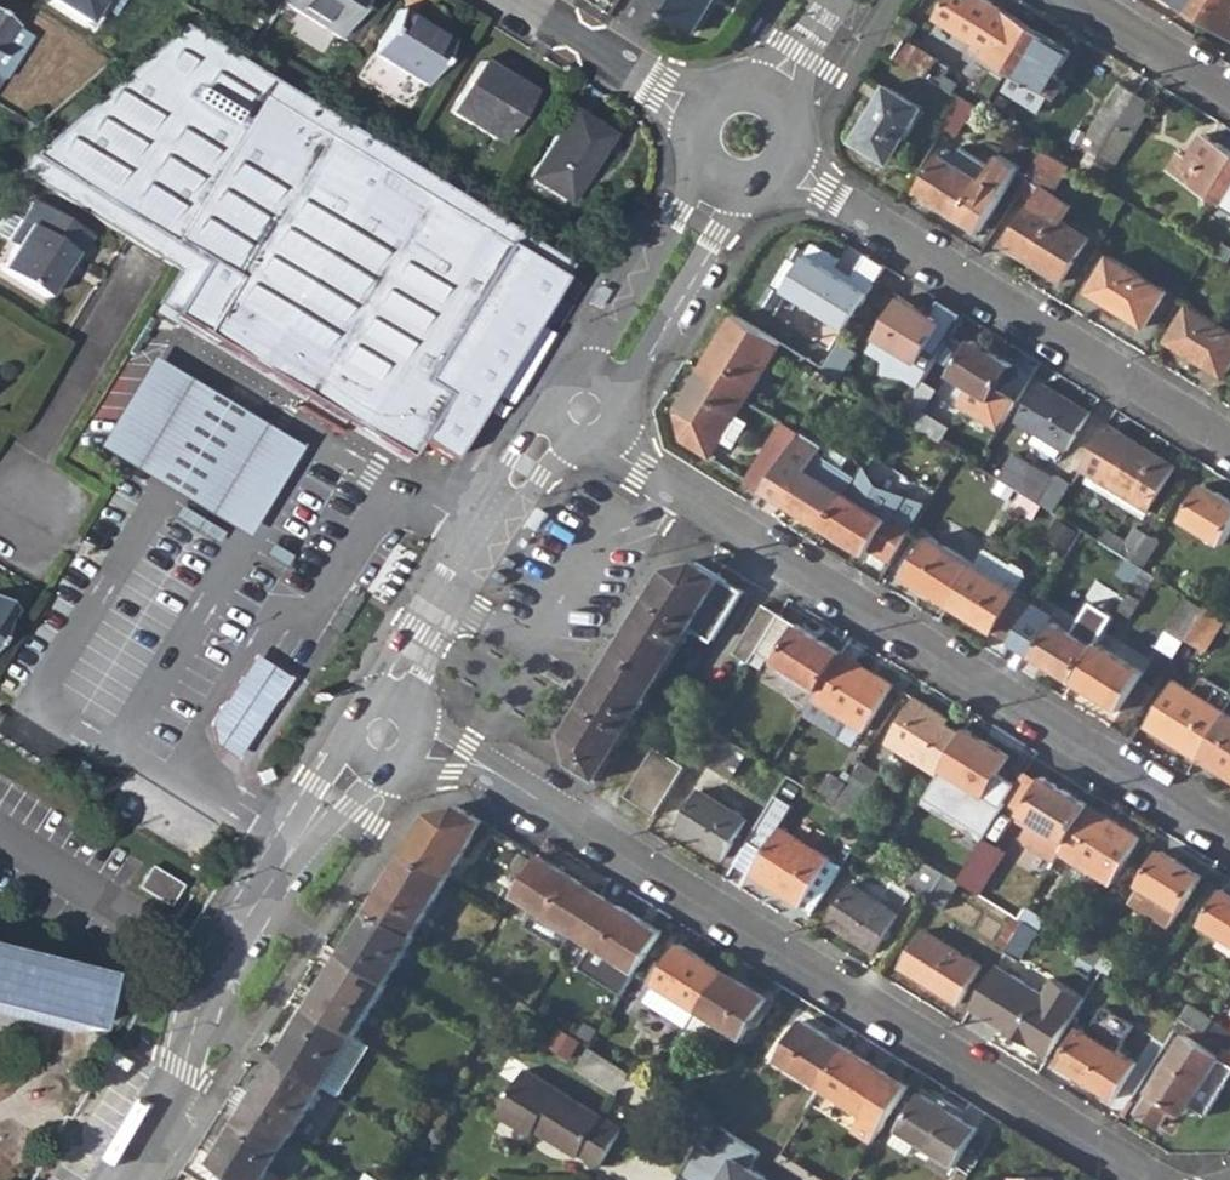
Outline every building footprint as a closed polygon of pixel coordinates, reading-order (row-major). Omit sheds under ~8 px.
[(95,28),(105,12),(113,17),(124,0),(50,0),(95,28)] [(361,0),(283,0),(282,1),(338,38),(361,0)] [(716,0),(643,0),(696,33),(716,0)] [(1207,20),(1218,0),(1173,0),(1207,20)] [(1207,20),(1229,34),(1229,0),(1218,0),(1207,20)] [(1004,15),(1007,10),(1000,7),(986,31),(977,26),(966,44),(1011,71),(1036,28),(1013,14),(1011,20),(1004,15)] [(422,87),(449,43),(397,10),(370,54),(422,87)] [(1004,15),(1011,20),(1013,14),(1007,10),(1004,15)] [(14,25),(0,16),(0,80),(28,35),(13,27),(14,25)] [(417,441),(533,248),(178,27),(31,153),(18,171),(166,265),(197,285),(177,318),(272,376),(315,401),(377,439),(386,423),(417,441)] [(1057,74),(1072,49),(1066,46),(1063,51),(1056,47),(1059,42),(1036,28),(1011,71),(1014,73),(1004,90),(1041,113),(1052,96),(1056,98),(1066,79),(1057,74)] [(942,85),(952,68),(907,41),(897,58),(942,85)] [(1056,47),(1063,51),(1066,46),(1059,42),(1056,47)] [(501,144),(532,94),(479,61),(447,112),(501,144)] [(1101,154),(1138,92),(1121,82),(1083,143),(1091,148),(1101,154)] [(891,164),(925,108),(887,85),(853,141),(891,164)] [(1118,163),(1157,103),(1138,92),(1101,154),(1114,161),(1118,163)] [(970,115),(975,106),(964,99),(946,127),(958,135),(970,115)] [(970,115),(980,121),(986,113),(975,106),(970,115)] [(567,204),(609,136),(570,111),(527,178),(567,204)] [(1212,137),(1206,133),(1191,158),(1182,152),(1171,171),(1216,198),(1229,174),(1229,148),(1218,142),(1215,147),(1209,142),(1212,137)] [(1209,142),(1215,147),(1218,142),(1212,137),(1209,142)] [(1001,155),(995,166),(962,146),(959,154),(949,148),(945,155),(942,154),(919,192),(983,231),(1021,167),(1001,155)] [(1078,169),(1088,176),(1101,154),(1091,148),(1078,169)] [(1043,189),(1061,199),(1063,195),(1079,170),(1078,169),(1046,150),(1027,180),(1043,189)] [(1088,176),(1101,184),(1114,161),(1101,154),(1088,176)] [(1216,198),(1229,206),(1229,174),(1216,198)] [(1061,199),(1043,189),(1035,204),(1061,220),(1072,201),(1063,195),(1061,199)] [(77,257),(90,236),(33,201),(20,223),(28,228),(15,248),(1,270),(44,299),(59,275),(71,254),(77,257)] [(1064,282),(1091,238),(1061,220),(1035,204),(1010,242),(1032,255),(1029,260),(1064,282)] [(8,244),(15,248),(28,228),(20,223),(8,244)] [(1007,247),(1029,260),(1032,255),(1010,242),(1007,247)] [(789,295),(853,333),(891,269),(866,255),(854,275),(839,266),(843,259),(815,243),(802,265),(788,257),(759,305),(777,316),(789,295)] [(59,275),(64,278),(77,257),(71,254),(59,275)] [(1147,326),(1168,291),(1112,256),(1090,292),(1147,326)] [(604,291),(594,285),(584,302),(589,305),(594,308),(604,291)] [(939,335),(946,323),(903,296),(868,351),(886,362),(882,375),(905,378),(919,387),(924,380),(949,341),(939,335)] [(1229,370),(1229,329),(1192,306),(1170,341),(1226,376),(1229,370)] [(749,399),(784,343),(738,315),(702,370),(749,399)] [(1015,365),(975,339),(951,374),(970,386),(958,404),(999,430),(1017,402),(999,390),(1015,365)] [(841,379),(858,351),(842,340),(824,368),(839,377),(841,379)] [(303,450),(153,360),(99,450),(248,540),(303,450)] [(740,413),(749,399),(702,370),(677,410),(684,440),(712,456),(722,441),(734,448),(751,420),(740,413)] [(916,426),(939,389),(924,380),(919,387),(902,417),(916,426)] [(1068,451),(1092,412),(1043,382),(1018,421),(1037,433),(1031,442),(1058,460),(1065,449),(1068,451)] [(942,441),(952,427),(929,412),(919,427),(942,441)] [(767,491),(803,433),(785,422),(749,480),(767,491)] [(822,453),(828,445),(805,431),(803,433),(767,491),(828,529),(850,493),(861,476),(822,453)] [(1150,509),(1177,466),(1120,431),(1093,475),(1150,509)] [(1059,474),(1057,478),(1015,452),(999,477),(1022,491),(1044,505),(1056,513),(1075,483),(1059,474)] [(1088,484),(1145,519),(1150,509),(1093,475),(1088,484)] [(1229,533),(1229,498),(1207,484),(1185,520),(1224,543),(1229,533)] [(1022,491),(1008,514),(1019,521),(1025,510),(1037,517),(1044,505),(1022,491)] [(895,514),(893,519),(850,493),(828,529),(870,555),(873,550),(893,562),(915,527),(895,514)] [(527,523),(537,530),(548,512),(543,509),(538,506),(527,523)] [(1133,560),(1150,533),(1138,525),(1129,541),(1110,529),(1102,541),(1111,547),(1130,558),(1133,560)] [(1145,568),(1162,540),(1150,533),(1133,560),(1145,568)] [(952,604),(976,565),(933,538),(908,578),(952,604)] [(1102,562),(1120,574),(1130,558),(1111,547),(1102,562)] [(1136,583),(1145,568),(1133,560),(1130,558),(1120,574),(1136,583)] [(698,561),(697,560),(668,567),(616,650),(662,678),(694,626),(716,639),(746,590),(724,577),(722,576),(698,561)] [(996,632),(1020,592),(976,565),(952,604),(996,632)] [(1132,616),(1157,575),(1145,568),(1136,583),(1120,609),(1132,616)] [(1014,643),(1038,603),(1020,592),(996,632),(1014,643)] [(759,652),(783,614),(750,594),(721,643),(752,663),(759,652)] [(1167,639),(1182,649),(1188,640),(1208,607),(1189,595),(1165,633),(1169,635),(1167,639)] [(13,609),(0,601),(0,629),(13,609)] [(1207,652),(1227,619),(1208,607),(1188,640),(1207,652)] [(821,691),(844,652),(783,614),(759,652),(821,691)] [(1076,681),(1097,646),(1058,622),(1036,656),(1076,681)] [(1123,710),(1148,671),(1100,641),(1097,646),(1076,681),(1123,710)] [(601,778),(662,678),(616,650),(566,730),(573,763),(596,776),(601,778)] [(868,733),(897,685),(844,652),(821,691),(805,715),(841,737),(851,721),(868,733)] [(212,748),(232,760),(277,691),(271,667),(252,656),(208,722),(212,748)] [(1199,758),(1228,712),(1175,679),(1147,725),(1199,758)] [(941,721),(944,715),(915,697),(888,742),(940,775),(944,769),(964,735),(947,725),(941,721)] [(1228,712),(1199,758),(1229,777),(1229,713),(1228,712)] [(941,721),(947,725),(951,719),(944,715),(941,721)] [(732,778),(749,750),(712,727),(695,755),(732,778)] [(987,795),(1011,756),(968,730),(964,735),(944,769),(987,795)] [(658,815),(689,766),(658,747),(626,796),(658,815)] [(842,778),(850,782),(855,775),(863,761),(858,758),(856,762),(853,760),(842,778)] [(1027,771),(1008,802),(1023,812),(1042,781),(1043,780),(1028,770),(1027,771)] [(850,782),(842,778),(832,772),(819,793),(836,804),(850,782)] [(856,817),(875,788),(855,775),(850,782),(836,804),(856,817)] [(791,815),(809,787),(791,776),(774,804),(791,815)] [(1065,789),(1045,777),(1043,780),(1042,781),(1062,794),(1065,789)] [(1091,806),(1065,789),(1062,794),(1042,781),(1023,812),(1024,812),(1023,814),(1032,819),(1027,827),(1024,831),(1027,841),(1057,860),(1061,853),(1068,842),(1091,806)] [(725,856),(748,820),(702,792),(679,829),(725,856)] [(485,821),(459,805),(429,813),(405,851),(449,878),(485,821)] [(1113,885),(1143,838),(1091,806),(1068,842),(1061,853),(1113,885)] [(1032,819),(1023,814),(1019,822),(1027,827),(1032,819)] [(815,912),(845,865),(782,827),(753,874),(815,912)] [(989,870),(1001,850),(985,839),(959,881),(963,883),(981,894),(994,873),(989,870)] [(989,870),(994,873),(1007,853),(1001,850),(989,870)] [(1173,926),(1205,876),(1163,850),(1132,900),(1173,926)] [(414,935),(449,878),(405,851),(371,908),(414,935)] [(537,858),(555,869),(557,867),(539,856),(537,858)] [(557,867),(555,869),(537,858),(515,894),(577,933),(601,894),(557,867)] [(931,899),(947,875),(924,861),(908,886),(931,899)] [(167,905),(179,885),(150,867),(138,887),(167,905)] [(963,883),(959,881),(948,873),(947,875),(931,899),(930,901),(945,910),(963,883)] [(888,891),(881,902),(853,885),(830,922),(877,951),(900,914),(899,913),(906,902),(888,891)] [(1224,888),(1203,923),(1229,939),(1229,892),(1224,888)] [(643,924),(644,921),(601,894),(577,933),(617,957),(610,968),(633,981),(660,935),(643,924)] [(389,983),(414,935),(371,908),(342,954),(389,983)] [(1040,931),(1042,932),(1049,921),(1027,908),(1020,919),(1026,922),(1040,931)] [(1026,922),(1020,919),(1015,915),(996,946),(1006,952),(1026,922)] [(643,924),(660,935),(662,932),(644,921),(643,924)] [(1033,943),(1040,931),(1026,922),(1006,952),(1021,961),(1033,943)] [(960,1002),(983,965),(926,930),(904,967),(960,1002)] [(1033,943),(1042,949),(1050,937),(1042,932),(1040,931),(1033,943)] [(1103,950),(1105,947),(1093,941),(1083,958),(1097,966),(1106,952),(1103,950)] [(695,1020),(725,970),(682,944),(679,950),(673,946),(645,989),(695,1020)] [(1072,975),(1083,958),(1061,944),(1050,962),(1072,975)] [(87,1031),(102,975),(0,948),(0,1009),(87,1031)] [(357,1035),(389,983),(342,954),(311,1006),(357,1035)] [(766,1003),(769,998),(725,970),(695,1020),(689,1029),(707,1040),(719,1021),(751,1040),(772,1007),(766,1003)] [(1011,983),(1038,999),(1046,986),(1019,970),(1011,983)] [(1038,999),(1011,983),(1007,981),(984,1017),(1033,1048),(1037,1041),(1053,1051),(1081,1008),(1046,986),(1038,999)] [(1206,1034),(1216,1019),(1190,1003),(1181,1019),(1182,1019),(1206,1034)] [(341,1096),(373,1044),(357,1035),(311,1006),(279,1057),(325,1086),(341,1096)] [(586,1032),(596,1038),(605,1022),(595,1017),(586,1032)] [(1216,1019),(1206,1034),(1228,1048),(1229,1049),(1229,1028),(1216,1019)] [(824,1086),(848,1047),(805,1021),(802,1026),(796,1022),(775,1056),(824,1086)] [(1116,1098),(1138,1062),(1082,1028),(1060,1064),(1116,1098)] [(1222,1057),(1185,1035),(1138,1112),(1161,1126),(1174,1105),(1175,1107),(1175,1109),(1174,1111),(1175,1113),(1176,1114),(1177,1115),(1178,1116),(1180,1116),(1182,1116),(1183,1115),(1186,1113),(1187,1113),(1191,1107),(1207,1117),(1229,1080),(1229,1062),(1222,1057)] [(1033,1048),(1049,1058),(1053,1051),(1037,1041),(1033,1048)] [(911,1086),(899,1078),(848,1047),(824,1086),(868,1114),(858,1130),(877,1141),(911,1086)] [(618,1085),(629,1067),(595,1048),(584,1066),(618,1085)] [(1229,1062),(1229,1049),(1228,1048),(1222,1057),(1229,1062)] [(294,1138),(325,1086),(279,1057),(248,1108),(294,1138)] [(604,1164),(626,1128),(529,1068),(500,1113),(536,1136),(539,1129),(583,1156),(585,1153),(604,1164)] [(945,1097),(940,1105),(923,1095),(895,1143),(906,1150),(914,1137),(921,1141),(958,1164),(979,1129),(964,1120),(969,1111),(945,1097)] [(294,1138),(248,1108),(216,1160),(247,1179),(267,1179),(294,1138)] [(678,1179),(773,1179),(754,1169),(766,1149),(715,1119),(678,1179)] [(906,1150),(913,1154),(921,1141),(914,1137),(906,1150)] [(811,1179),(828,1179),(784,1153),(779,1160),(811,1179)]
